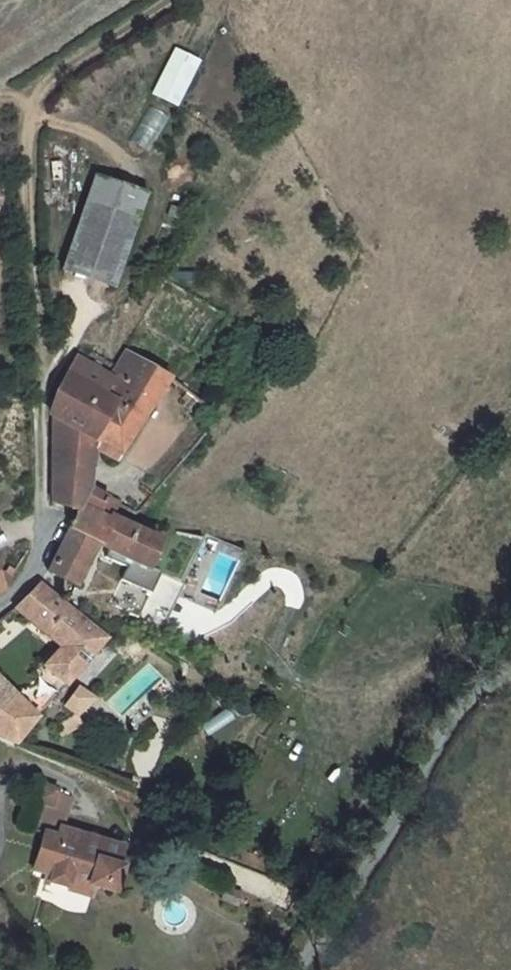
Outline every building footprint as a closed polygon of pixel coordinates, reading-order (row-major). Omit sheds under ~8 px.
[(198,6),(153,95),(176,105),(220,16),(198,6)] [(153,95),(130,140),(153,151),(176,105),(153,95)] [(145,194),(94,176),(61,270),(112,289),(145,194)] [(110,374),(98,394),(111,402),(89,436),(96,440),(118,455),(169,378),(125,351),(110,374)] [(111,402),(98,394),(65,374),(54,392),(51,400),(48,408),(49,412),(51,414),(89,436),(111,402)] [(51,414),(52,500),(76,512),(79,506),(81,503),(89,488),(96,440),(89,436),(51,414)] [(81,503),(111,517),(118,504),(89,488),(81,503)] [(76,512),(46,572),(74,586),(95,544),(146,570),(159,542),(109,517),(108,519),(79,506),(76,512)] [(38,584),(14,609),(60,648),(42,667),(63,685),(103,639),(38,584)] [(0,683),(0,712),(14,697),(0,683)] [(78,689),(65,708),(75,717),(95,703),(78,689)] [(14,697),(0,712),(0,739),(12,744),(35,718),(14,697)] [(75,717),(60,721),(66,732),(82,723),(75,717)] [(71,797),(40,788),(27,829),(44,834),(32,871),(46,876),(45,880),(70,888),(73,880),(88,885),(112,892),(120,867),(115,866),(121,848),(70,832),(61,830),(64,820),(71,797)] [(64,820),(61,830),(70,832),(73,823),(64,820)] [(88,885),(73,880),(70,888),(86,893),(88,885)] [(240,894),(224,888),(220,900),(235,905),(240,894)]
